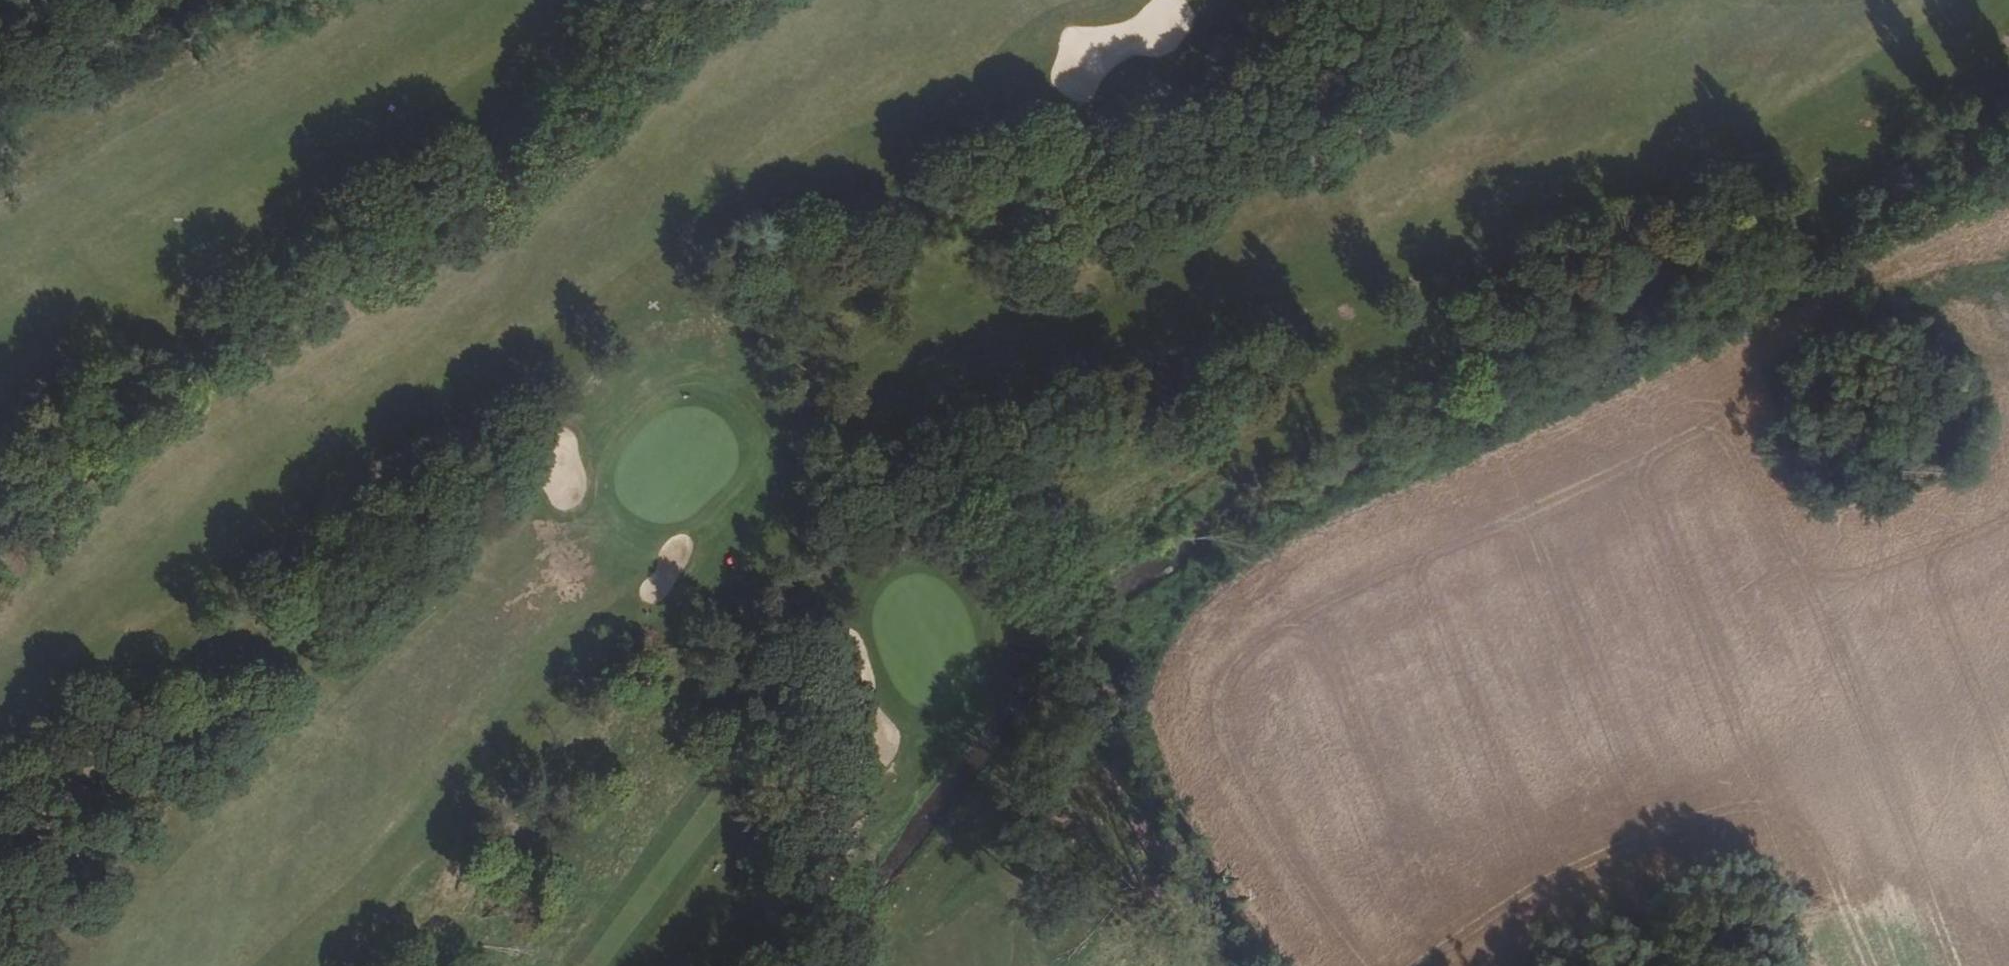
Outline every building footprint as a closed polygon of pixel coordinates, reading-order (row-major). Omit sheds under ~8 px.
[(1123,19),(1133,47),(1171,34),(1161,6),(1123,19)] [(1053,78),(1095,94),(1106,64),(1087,56),(1092,44),(1068,36),(1053,78)]
